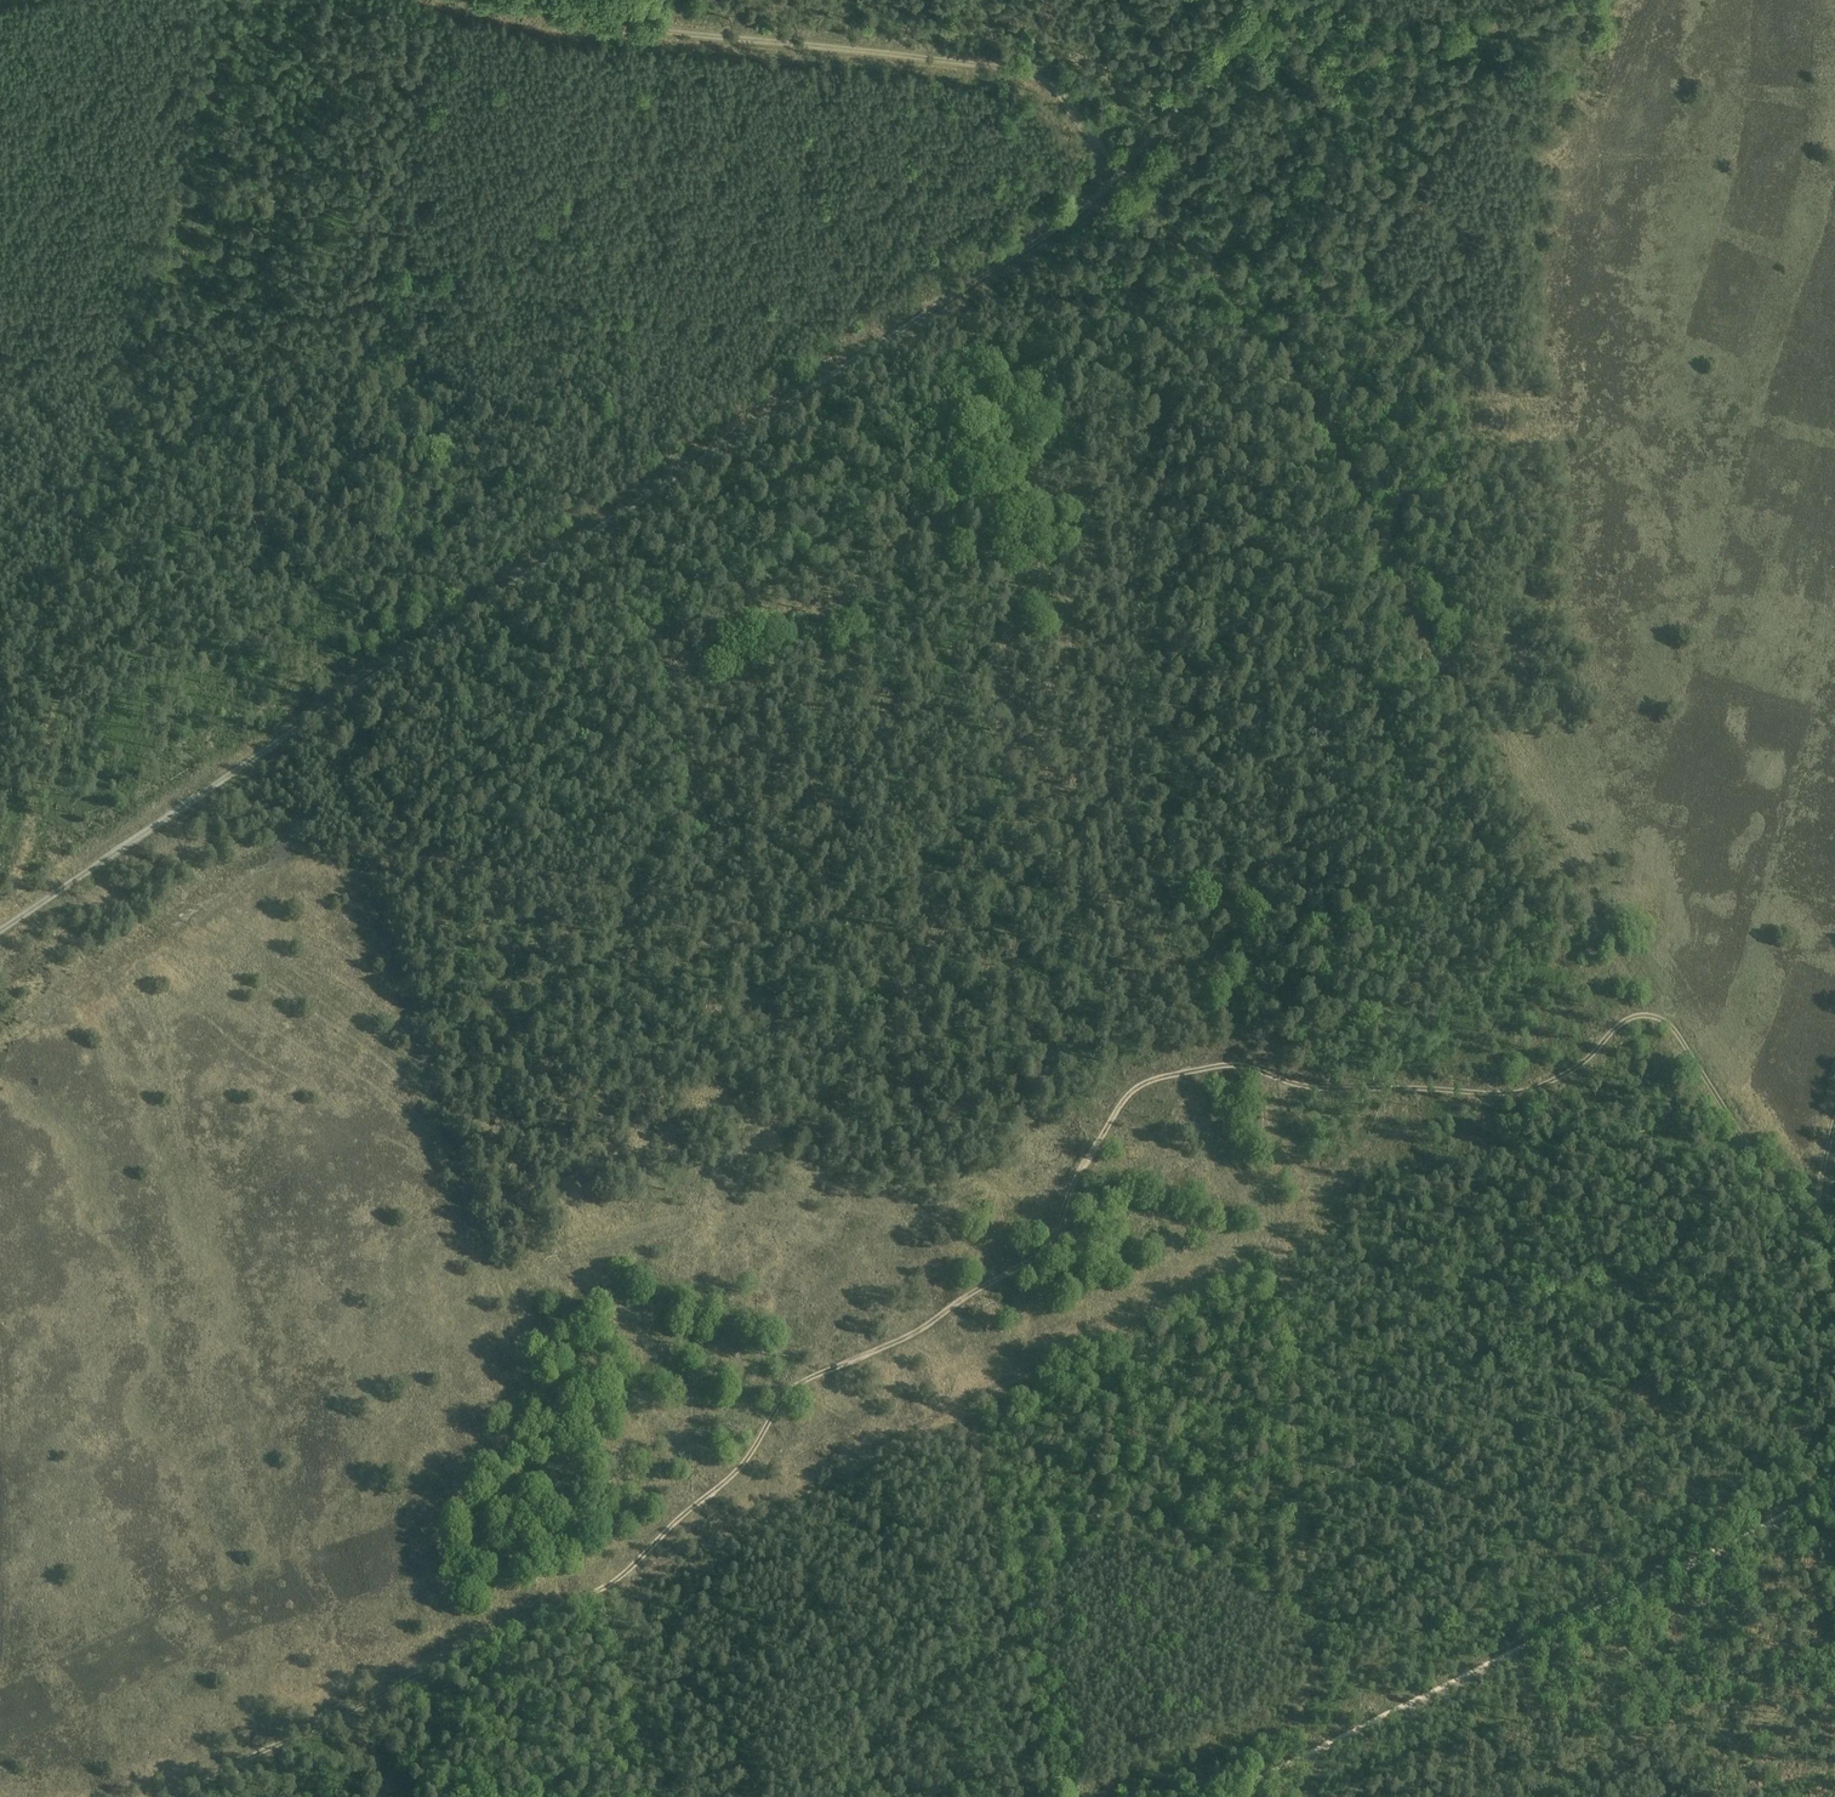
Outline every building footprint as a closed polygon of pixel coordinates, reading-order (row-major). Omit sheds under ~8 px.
[(1521,1656),(1514,1661),(1519,1667),(1525,1662),(1521,1656)] [(354,1712),(358,1722),(367,1718),(362,1708),(354,1712)]
